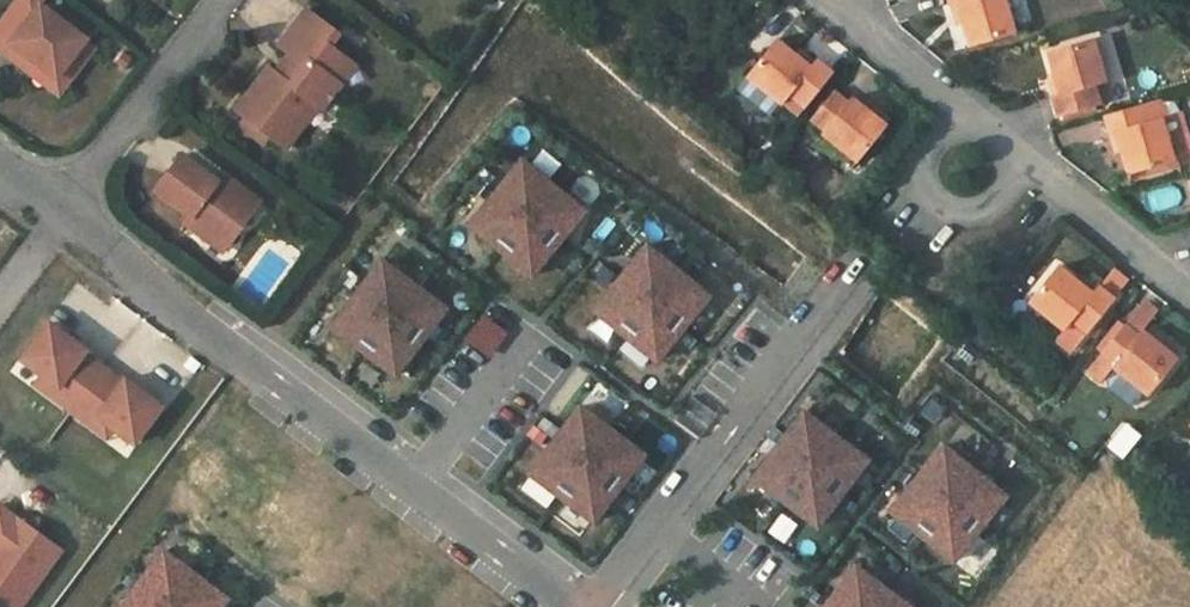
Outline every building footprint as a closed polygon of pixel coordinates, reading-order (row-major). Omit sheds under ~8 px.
[(0,19),(0,49),(4,53),(12,43),(56,78),(86,39),(41,4),(45,0),(15,0),(0,19)] [(970,47),(1014,34),(1004,0),(949,0),(951,6),(957,3),(963,24),(970,47)] [(1097,19),(1113,14),(1109,0),(1099,0),(1092,2),(1097,19)] [(957,3),(951,6),(956,26),(963,24),(957,3)] [(269,67),(236,110),(245,118),(270,136),(279,143),(311,101),(318,106),(322,109),(341,84),(334,78),(349,59),(326,41),(334,29),(307,9),(279,46),(290,54),(295,58),(281,76),(276,73),(269,67)] [(12,43),(4,53),(59,94),(95,46),(86,39),(56,78),(12,43)] [(1092,39),(1048,51),(1056,77),(1062,94),(1052,97),(1058,117),(1062,116),(1094,106),(1098,105),(1097,104),(1092,86),(1104,82),(1092,39)] [(775,40),(747,75),(748,76),(781,102),(782,103),(784,101),(790,93),(805,106),(832,74),(816,60),(815,61),(810,68),(790,52),(775,40)] [(795,46),(790,52),(810,68),(815,61),(795,46)] [(290,54),(276,73),(281,76),(295,58),(290,54)] [(349,59),(334,78),(341,84),(356,64),(349,59)] [(781,102),(748,76),(737,90),(770,116),(781,102)] [(1056,77),(1047,79),(1052,97),(1062,94),(1056,77)] [(1104,82),(1092,86),(1097,104),(1109,101),(1104,82)] [(1155,89),(1139,94),(1142,104),(1158,99),(1155,89)] [(834,91),(811,119),(824,130),(822,132),(841,147),(858,161),(886,126),(869,112),(851,97),(847,102),(834,91)] [(790,93),(784,101),(799,114),(805,106),(790,93)] [(685,99),(679,106),(690,115),(696,108),(685,99)] [(1104,116),(1110,133),(1116,131),(1122,151),(1129,174),(1189,155),(1189,146),(1179,111),(1165,115),(1160,99),(1158,99),(1142,104),(1104,116)] [(311,101),(279,143),(286,149),(318,106),(311,101)] [(873,106),(869,112),(886,126),(891,120),(873,106)] [(1094,106),(1062,116),(1063,119),(1096,110),(1094,106)] [(245,118),(240,125),(264,143),(270,136),(245,118)] [(1116,131),(1110,133),(1115,153),(1122,151),(1116,131)] [(841,147),(834,156),(851,170),(858,161),(841,147)] [(182,154),(156,190),(190,217),(185,223),(208,240),(216,229),(231,241),(260,202),(233,182),(228,189),(217,181),(182,154)] [(518,166),(469,230),(503,256),(531,277),(580,213),(518,166)] [(222,173),(217,181),(228,189),(233,182),(222,173)] [(216,229),(208,240),(223,251),(231,241),(216,229)] [(645,247),(595,314),(625,337),(658,362),(709,295),(645,247)] [(380,264),(332,328),(393,375),(419,341),(442,311),(380,264)] [(1057,266),(1029,301),(1065,329),(1058,338),(1072,350),(1114,300),(1112,299),(1099,288),(1097,286),(1095,289),(1091,293),(1077,281),(1057,266)] [(1099,288),(1112,299),(1127,281),(1114,270),(1099,288)] [(1080,276),(1077,281),(1091,293),(1095,289),(1080,276)] [(1138,335),(1141,331),(1157,312),(1143,301),(1124,324),(1138,335)] [(1114,308),(1092,336),(1095,338),(1117,311),(1114,308)] [(483,319),(467,340),(489,356),(505,335),(483,319)] [(1122,322),(1084,367),(1087,369),(1124,324),(1122,322)] [(50,323),(22,359),(43,375),(58,386),(50,396),(91,426),(99,417),(113,427),(134,443),(162,407),(125,379),(123,382),(84,353),(86,350),(50,323)] [(1124,324),(1087,369),(1101,381),(1113,365),(1117,368),(1148,394),(1177,359),(1160,346),(1141,331),(1138,335),(1124,324)] [(983,329),(975,339),(986,348),(994,338),(983,329)] [(1164,340),(1160,346),(1177,359),(1181,354),(1164,340)] [(1148,394),(1117,368),(1106,380),(1107,385),(1133,407),(1138,407),(1148,394)] [(43,375),(36,385),(50,396),(58,386),(43,375)] [(558,438),(530,476),(593,524),(642,459),(579,411),(558,438)] [(804,413),(753,480),(787,506),(816,528),(867,461),(804,413)] [(99,417),(91,426),(106,437),(113,427),(99,417)] [(1100,429),(1093,437),(1105,447),(1112,439),(1100,429)] [(915,485),(892,516),(954,563),(1005,496),(943,449),(915,485)] [(64,552),(0,505),(0,606),(24,606),(64,552)] [(125,606),(222,606),(224,605),(162,558),(125,606)] [(829,606),(907,606),(858,570),(831,605),(829,606)]
